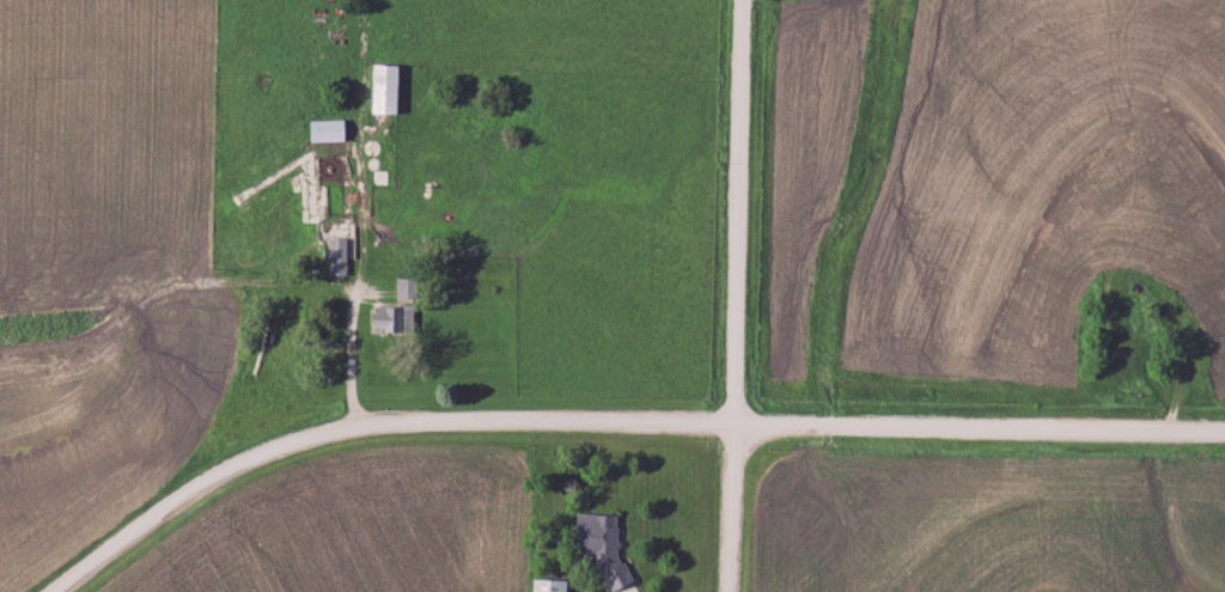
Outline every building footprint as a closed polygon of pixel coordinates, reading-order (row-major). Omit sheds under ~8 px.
[(373,114),(403,114),(403,64),(373,64),(373,114)] [(348,142),(348,120),(313,120),(313,142),(348,142)] [(329,237),(329,276),(349,276),(349,237),(329,237)] [(1222,286),(1224,277),(1224,259),(1217,257),(1210,283),(1222,286)] [(416,334),(416,305),(372,305),(372,334),(416,334)] [(534,580),(534,591),(570,591),(570,580),(534,580)]
